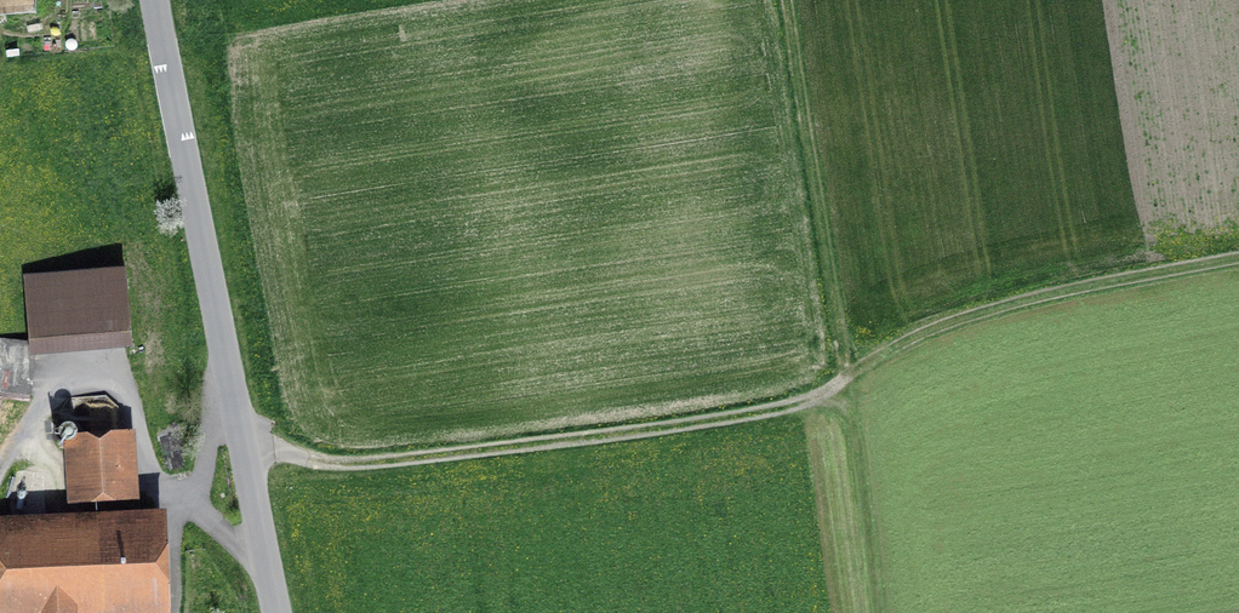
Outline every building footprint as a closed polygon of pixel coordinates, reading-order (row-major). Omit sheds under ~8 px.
[(33,339),(123,332),(119,272),(28,279),(33,339)] [(28,394),(34,343),(0,339),(0,391),(28,394)] [(60,436),(66,440),(73,439),(77,433),(75,426),(69,422),(63,424),(59,430),(60,436)] [(80,441),(83,495),(123,493),(120,438),(80,441)] [(16,491),(22,492),(28,489),(30,483),(28,477),(23,474),(16,475),(12,480),(12,486),(16,491)] [(10,509),(16,510),(22,507),(24,501),(22,495),(17,492),(10,493),(6,498),(6,504),(10,509)] [(71,603),(159,599),(155,514),(123,515),(123,530),(1,535),(4,612),(71,612),(71,603)]
